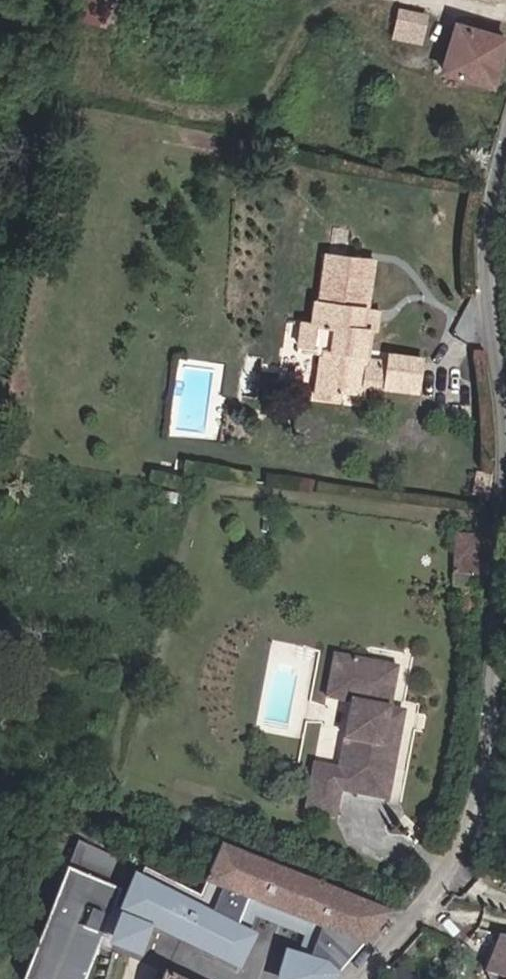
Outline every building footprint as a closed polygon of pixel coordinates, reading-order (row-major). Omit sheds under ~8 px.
[(414,31),(418,13),(402,10),(398,30),(414,31)] [(462,22),(445,71),(491,87),(505,44),(505,40),(490,34),(495,21),(465,13),(462,22)] [(379,387),(377,400),(411,405),(416,370),(385,365),(384,372),(359,369),(364,336),(353,335),(356,314),(360,315),(367,263),(318,256),(311,302),(308,301),(304,325),(293,323),(288,352),(313,356),(309,379),(332,383),(329,399),(352,402),(353,396),(356,377),(369,379),(368,385),(379,387)] [(356,377),(353,396),(377,400),(379,387),(368,385),(369,379),(356,377)] [(332,383),(309,379),(306,403),(328,406),(329,399),(332,383)] [(472,498),(486,500),(490,478),(475,476),(472,498)] [(454,572),(477,573),(479,536),(457,535),(454,572)] [(458,584),(456,610),(469,610),(470,584),(458,584)] [(340,791),(387,801),(403,729),(388,726),(392,710),(401,669),(338,656),(329,698),(354,703),(339,770),(315,765),(305,811),(334,817),(340,791)] [(406,713),(392,710),(388,726),(403,729),(406,713)] [(126,883),(133,868),(81,847),(70,842),(56,881),(18,978),(87,978),(126,883)] [(278,978),(332,978),(362,945),(384,918),(223,846),(204,885),(199,898),(170,885),(142,871),(123,913),(233,965),(246,936),(238,932),(247,911),(303,937),(294,961),(286,958),(278,978)]
